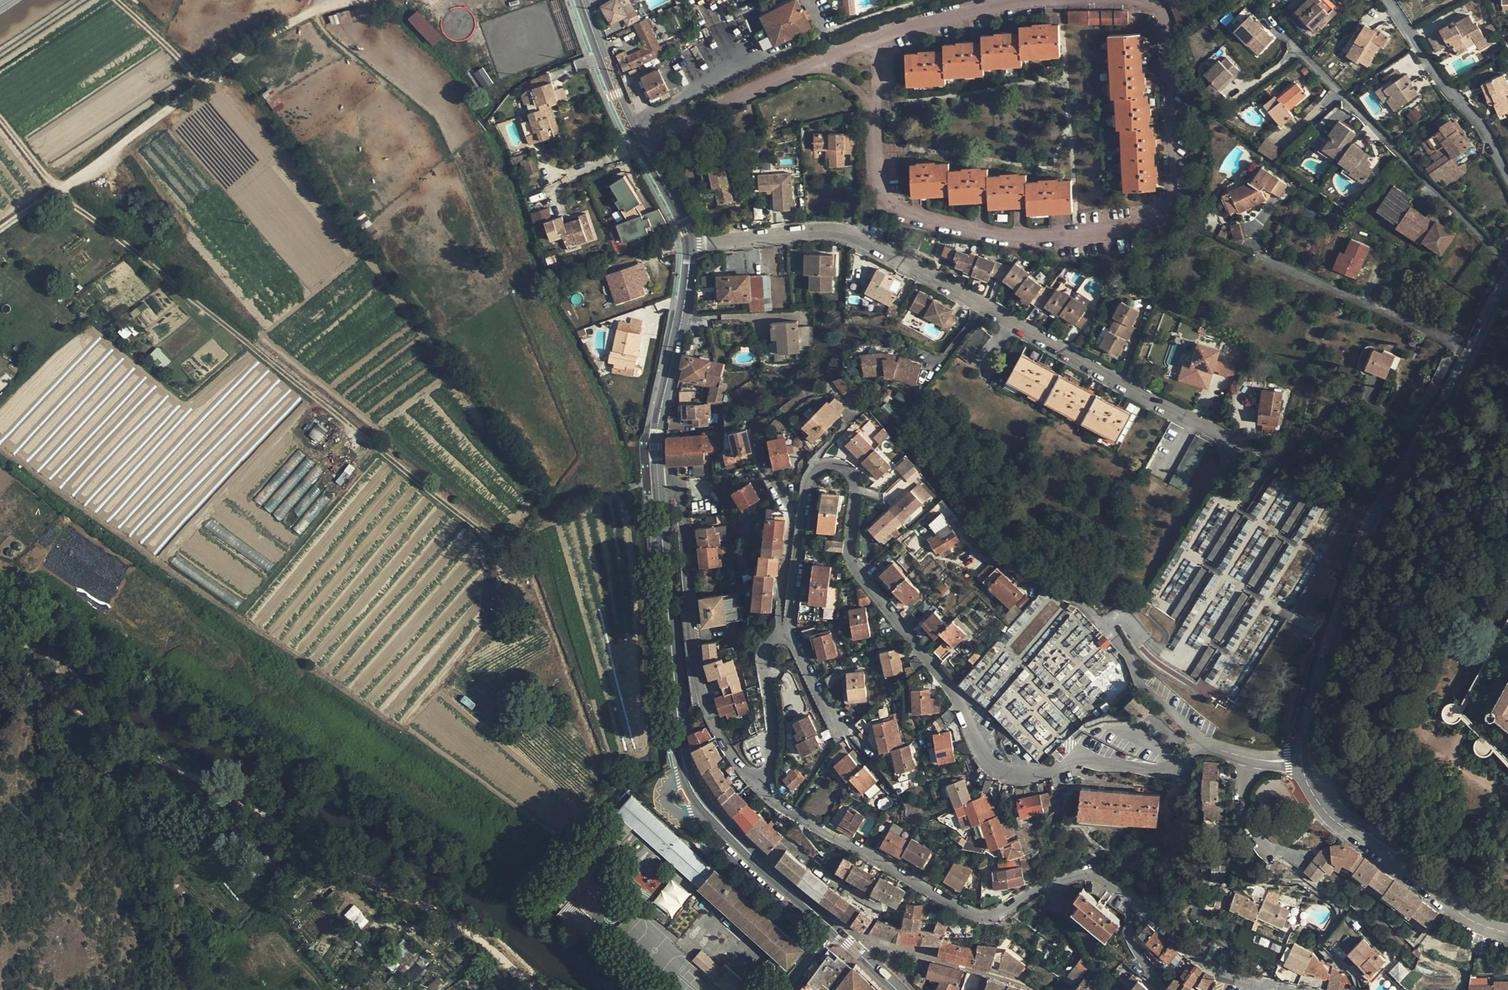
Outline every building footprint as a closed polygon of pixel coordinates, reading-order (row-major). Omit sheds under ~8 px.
[(614,25),(625,19),(630,26),(641,19),(630,0),(616,0),(603,7),(614,25)] [(846,14),(855,13),(854,0),(846,0),(846,14)] [(1168,1),(1176,12),(1179,25),(1192,20),(1187,7),(1185,4),(1183,0),(1167,0),(1168,1)] [(1318,33),(1329,22),(1327,20),(1332,15),(1331,14),(1335,10),(1326,0),(1322,0),(1311,0),(1298,12),(1318,33)] [(765,18),(778,45),(812,28),(810,25),(815,23),(809,11),(805,13),(799,2),(765,18)] [(408,18),(430,46),(441,38),(418,10),(408,18)] [(1130,12),(1071,12),(1071,26),(1130,25),(1130,12)] [(1430,40),(1438,53),(1454,44),(1456,47),(1455,48),(1459,55),(1469,50),(1465,43),(1472,40),(1470,38),(1473,36),(1481,51),(1494,44),(1490,36),(1498,32),(1493,23),(1486,27),(1488,30),(1483,33),(1478,24),(1476,25),(1471,16),(1456,24),(1455,23),(1441,31),(1443,33),(1430,40)] [(1236,33),(1260,56),(1275,41),(1251,17),(1244,25),(1236,18),(1228,27),(1235,34),(1236,33)] [(630,57),(635,68),(676,49),(673,42),(662,48),(649,21),(637,27),(647,49),(630,57)] [(1349,56),(1362,64),(1363,63),(1370,67),(1376,58),(1375,57),(1382,45),(1386,47),(1392,37),(1377,28),(1376,30),(1364,23),(1354,40),(1358,42),(1349,56)] [(946,53),(908,55),(910,86),(947,85),(947,78),(986,76),(986,68),(1024,67),(1024,59),(1062,57),(1060,25),(1022,27),(1022,35),(984,36),(984,44),(946,46),(946,53)] [(1142,35),(1112,36),(1115,99),(1118,99),(1120,130),(1124,130),(1128,192),(1158,190),(1155,128),(1152,128),(1150,97),(1146,97),(1142,35)] [(681,39),(683,44),(690,41),(687,36),(681,39)] [(768,37),(759,42),(763,50),(772,45),(768,37)] [(1210,95),(1219,104),(1226,97),(1222,92),(1242,73),(1228,58),(1222,64),(1220,62),(1206,76),(1217,88),(1210,95)] [(496,84),(488,71),(485,72),(483,67),(473,73),(484,91),(496,84)] [(644,77),(655,99),(671,91),(660,69),(644,77)] [(1382,89),(1397,110),(1399,109),(1401,112),(1413,104),(1411,101),(1420,94),(1414,84),(1418,81),(1411,72),(1395,84),(1393,81),(1382,89)] [(1491,104),(1492,106),(1494,106),(1496,106),(1499,115),(1507,111),(1507,80),(1506,75),(1495,79),(1496,81),(1485,85),(1491,104)] [(538,100),(541,110),(553,106),(560,104),(559,101),(568,99),(563,85),(555,88),(551,76),(533,81),(536,88),(529,90),(523,96),(526,104),(538,100)] [(1272,112),(1284,127),(1295,118),(1290,111),(1308,96),(1296,82),(1266,107),(1271,113),(1272,112)] [(262,96),(275,112),(283,106),(270,89),(262,96)] [(553,106),(541,110),(529,113),(531,119),(523,122),(527,136),(539,133),(541,141),(557,136),(550,117),(556,115),(553,106)] [(531,119),(529,113),(521,116),(523,122),(531,119)] [(556,115),(550,117),(557,136),(562,134),(556,115)] [(1437,163),(1429,169),(1439,183),(1459,169),(1450,155),(1451,154),(1455,159),(1471,148),(1468,143),(1472,141),(1466,133),(1463,135),(1453,121),(1442,129),(1443,131),(1431,139),(1440,152),(1433,157),(1437,163)] [(1316,150),(1339,166),(1341,164),(1348,169),(1342,178),(1355,188),(1360,180),(1367,185),(1376,172),(1371,167),(1373,164),(1370,161),(1372,158),(1354,145),(1353,147),(1349,144),(1351,141),(1352,142),(1358,134),(1343,124),(1330,142),(1327,140),(1324,144),(1322,142),(1316,150)] [(539,133),(527,136),(530,144),(541,141),(539,133)] [(817,135),(817,160),(828,159),(828,168),(846,168),(846,155),(858,155),(858,136),(846,136),(846,134),(817,135)] [(1267,143),(1259,153),(1277,165),(1285,156),(1267,143)] [(1414,158),(1417,162),(1425,155),(1421,151),(1414,158)] [(531,153),(511,159),(512,164),(532,158),(531,153)] [(704,172),(709,191),(717,189),(721,207),(736,203),(728,171),(735,169),(732,156),(713,160),(715,170),(704,172)] [(532,158),(512,164),(515,171),(522,168),(525,177),(537,173),(532,158)] [(913,166),(915,198),(952,196),(952,203),(990,201),(991,208),(1029,206),(1030,214),(1074,212),(1073,181),(1028,183),(1028,176),(989,177),(989,170),(951,172),(951,164),(913,166)] [(1228,213),(1235,218),(1268,202),(1263,190),(1267,189),(1281,198),(1289,187),(1263,169),(1253,183),(1239,190),(1235,184),(1230,187),(1227,191),(1224,197),(1224,203),(1225,208),(1228,213)] [(540,182),(537,173),(525,177),(528,187),(540,182)] [(760,177),(762,192),(769,192),(770,197),(776,196),(778,213),(796,211),(792,174),(760,177)] [(625,177),(611,185),(620,200),(617,202),(621,209),(629,205),(631,209),(624,214),(628,221),(643,216),(637,207),(634,202),(639,199),(625,177)] [(611,185),(608,188),(617,202),(620,200),(611,185)] [(1399,186),(1379,211),(1398,225),(1399,222),(1402,224),(1398,229),(1422,247),(1425,244),(1442,257),(1458,236),(1443,225),(1435,213),(1431,213),(1427,218),(1411,207),(1416,200),(1399,186)] [(629,205),(621,209),(624,214),(631,209),(629,205)] [(547,209),(531,214),(535,224),(551,218),(547,209)] [(653,229),(669,224),(660,210),(648,214),(650,218),(645,220),(643,216),(628,221),(618,225),(623,239),(639,234),(640,237),(649,234),(647,227),(652,225),(653,229)] [(591,228),(586,214),(579,216),(580,219),(565,224),(564,222),(563,217),(545,223),(552,241),(564,237),(569,251),(580,247),(579,244),(588,241),(585,231),(591,228)] [(1233,242),(1243,241),(1240,224),(1231,226),(1233,242)] [(591,228),(585,231),(588,241),(595,239),(591,228)] [(1225,229),(1219,242),(1226,245),(1232,232),(1225,229)] [(623,239),(624,243),(640,237),(639,234),(623,239)] [(1343,253),(1336,270),(1358,280),(1372,248),(1354,240),(1348,255),(1343,253)] [(948,247),(944,257),(959,263),(957,268),(966,271),(965,273),(991,282),(993,277),(1006,281),(1020,291),(1018,293),(1032,304),(1036,299),(1061,318),(1063,315),(1083,329),(1095,313),(1088,308),(1092,303),(1080,294),(1076,299),(1075,299),(1074,301),(1059,290),(1057,292),(1052,289),(1050,292),(1030,277),(1031,274),(1017,265),(1013,271),(973,255),(972,257),(948,247)] [(813,276),(812,291),(834,292),(835,277),(838,277),(838,268),(835,268),(835,256),(808,255),(807,276),(813,276)] [(618,303),(642,295),(639,287),(643,286),(651,283),(646,269),(645,269),(641,260),(635,262),(636,266),(608,275),(618,303)] [(881,271),(869,294),(892,307),(887,316),(894,320),(896,317),(897,318),(902,309),(893,304),(904,284),(881,271)] [(716,276),(718,303),(752,301),(753,313),(771,312),(771,299),(767,299),(765,276),(733,278),(733,275),(716,276)] [(154,315),(164,311),(157,294),(146,298),(154,315)] [(921,294),(912,311),(945,328),(943,332),(950,336),(959,320),(952,316),(954,312),(921,294)] [(133,318),(149,307),(145,302),(129,312),(133,318)] [(1118,319),(1102,347),(1119,357),(1128,342),(1126,340),(1142,312),(1125,302),(1116,318),(1118,319)] [(632,324),(621,322),(614,352),(612,352),(609,366),(615,367),(628,370),(627,374),(639,377),(641,376),(642,374),(643,372),(642,369),(641,368),(636,367),(639,356),(635,355),(636,350),(640,351),(643,335),(642,334),(644,321),(633,319),(632,324)] [(780,340),(781,355),(801,354),(800,323),(774,324),(775,341),(780,340)] [(118,332),(124,340),(132,334),(126,326),(118,332)] [(980,327),(958,354),(970,365),(993,338),(980,327)] [(588,328),(581,331),(583,336),(585,335),(586,339),(591,337),(588,328)] [(1194,368),(1192,368),(1199,345),(1196,344),(1189,367),(1185,366),(1180,382),(1209,391),(1210,388),(1190,381),(1194,368)] [(1368,344),(1357,369),(1367,373),(1368,371),(1387,379),(1397,357),(1385,352),(1384,355),(1376,351),(1378,349),(1368,344)] [(1236,381),(1244,365),(1225,359),(1223,364),(1217,363),(1221,352),(1199,345),(1192,368),(1194,368),(1190,381),(1210,388),(1215,370),(1221,371),(1219,376),(1236,381)] [(1247,360),(1252,352),(1243,347),(1238,356),(1247,360)] [(161,367),(169,362),(159,348),(151,353),(161,367)] [(863,356),(866,378),(887,376),(887,380),(895,380),(896,378),(918,386),(924,366),(916,363),(914,360),(886,353),(863,356)] [(1025,354),(1009,383),(1118,444),(1134,415),(1025,354)] [(687,370),(684,380),(708,386),(711,375),(725,375),(727,366),(687,356),(684,369),(687,370)] [(836,382),(853,403),(865,408),(867,406),(845,380),(836,382)] [(1284,392),(1265,389),(1262,411),(1260,422),(1265,423),(1263,431),(1277,433),(1278,425),(1279,425),(1281,415),(1283,416),(1284,413),(1281,412),(1284,392)] [(682,393),(682,406),(697,405),(696,392),(682,393)] [(1347,399),(1345,403),(1356,409),(1358,405),(1347,399)] [(810,439),(815,444),(843,416),(842,414),(847,409),(837,400),(832,405),(830,403),(805,428),(812,436),(810,439)] [(683,407),(684,421),(695,421),(696,428),(710,427),(710,420),(712,420),(712,406),(683,407)] [(320,443),(327,430),(314,423),(308,437),(320,443)] [(732,435),(737,461),(750,458),(749,456),(754,455),(749,432),(732,435)] [(848,447),(881,480),(885,476),(888,479),(891,476),(888,472),(893,468),(861,434),(848,447)] [(770,442),(776,471),(793,468),(791,455),(796,454),(795,446),(789,448),(786,435),(779,436),(780,440),(770,442)] [(1197,437),(1171,484),(1186,492),(1212,445),(1197,437)] [(669,440),(669,468),(680,468),(680,479),(707,478),(706,453),(721,453),(721,439),(669,440)] [(297,463),(304,457),(300,451),(292,457),(297,463)] [(306,457),(294,475),(302,480),(313,462),(306,457)] [(906,457),(894,468),(906,481),(918,470),(906,457)] [(344,487),(354,467),(346,463),(337,483),(344,487)] [(299,483),(305,489),(323,472),(318,466),(299,483)] [(822,480),(825,487),(831,488),(839,483),(834,473),(822,480)] [(315,485),(293,510),(299,516),(321,490),(315,485)] [(1252,502),(1248,513),(1265,519),(1275,488),(1266,485),(1260,504),(1252,502)] [(751,486),(735,495),(744,512),(758,503),(755,498),(757,495),(754,492),(751,486)] [(925,505),(913,492),(871,531),(883,544),(925,505)] [(824,494),(819,532),(837,534),(842,496),(824,494)] [(941,496),(933,503),(937,507),(945,501),(941,496)] [(286,500),(272,514),(279,520),(293,506),(286,500)] [(1282,529),(1287,533),(1304,503),(1298,500),(1282,529)] [(1206,561),(1225,572),(1254,522),(1234,511),(1206,561)] [(930,540),(939,555),(943,553),(946,559),(955,554),(954,550),(959,547),(957,545),(961,542),(950,523),(944,516),(932,527),(937,534),(939,533),(940,536),(935,539),(934,537),(930,540)] [(293,528),(299,535),(309,525),(304,518),(293,528)] [(758,575),(754,612),(773,613),(773,606),(775,603),(772,601),(772,595),(775,595),(775,588),(777,584),(774,583),(775,576),(779,577),(779,570),(780,566),(778,565),(779,558),(783,559),(783,553),(785,549),(783,547),(783,540),(785,540),(785,533),(787,530),(784,528),(785,522),(769,520),(765,557),(762,557),(761,575),(758,575)] [(699,531),(703,570),(724,568),(723,561),(721,561),(720,556),(731,555),(730,549),(719,550),(719,548),(722,548),(720,530),(718,531),(717,529),(699,531)] [(1265,596),(1295,548),(1276,537),(1246,584),(1265,596)] [(824,551),(842,552),(843,542),(825,541),(824,551)] [(808,547),(806,560),(815,562),(817,548),(808,547)] [(895,565),(882,577),(908,606),(922,594),(895,565)] [(979,578),(1012,610),(1027,596),(999,569),(997,571),(992,565),(979,578)] [(815,566),(811,604),(828,606),(833,568),(815,566)] [(1199,617),(1220,577),(1201,567),(1189,591),(1199,596),(1190,612),(1199,617)] [(1233,652),(1263,603),(1242,591),(1213,639),(1233,652)] [(703,599),(706,627),(744,623),(741,596),(703,599)] [(919,611),(914,615),(920,622),(937,606),(930,599),(925,604),(922,601),(916,607),(919,611)] [(1072,604),(1068,609),(1075,613),(1079,608),(1072,604)] [(850,611),(855,640),(872,637),(868,608),(850,611)] [(804,613),(804,621),(816,622),(816,614),(804,613)] [(937,613),(923,626),(937,640),(942,635),(950,643),(948,645),(953,651),(968,636),(955,622),(950,627),(937,613)] [(881,623),(884,639),(893,633),(891,624),(881,623)] [(1462,706),(1459,705),(1457,704),(1454,703),(1450,704),(1447,707),(1445,710),(1445,714),(1445,716),(1447,719),(1449,721),(1452,722),(1454,722),(1457,722),(1460,721),(1463,718),(1482,737),(1479,740),(1477,742),(1477,744),(1477,748),(1477,750),(1479,753),(1483,755),(1487,755),(1489,755),(1492,753),(1495,750),(1507,764),(1507,623),(1462,706)] [(815,638),(821,661),(838,657),(832,634),(818,637),(816,629),(804,632),(807,640),(815,638)] [(1106,636),(1099,643),(1107,651),(1114,645),(1106,636)] [(996,641),(958,686),(985,709),(991,703),(988,700),(1021,661),(996,641)] [(718,699),(724,717),(728,715),(730,720),(733,719),(735,727),(745,723),(743,716),(751,713),(735,661),(726,664),(722,648),(718,648),(717,645),(706,645),(707,664),(713,681),(721,678),(727,696),(718,699)] [(1207,645),(1192,675),(1215,686),(1230,657),(1207,645)] [(943,646),(936,653),(943,661),(951,653),(943,646)] [(882,651),(887,677),(904,673),(899,647),(882,651)] [(911,661),(916,675),(926,667),(919,658),(911,661)] [(848,674),(851,703),(868,702),(865,669),(857,670),(857,673),(848,674)] [(826,680),(831,688),(843,681),(843,670),(826,680)] [(914,690),(915,715),(942,714),(942,699),(932,699),(932,691),(926,691),(926,687),(919,687),(919,690),(914,690)] [(463,696),(460,702),(471,709),(475,703),(463,696)] [(1138,696),(1127,707),(1130,710),(1141,722),(1152,711),(1138,696)] [(890,711),(892,721),(905,719),(904,707),(890,711)] [(857,725),(861,731),(877,722),(872,713),(857,725)] [(798,743),(804,756),(822,748),(816,736),(819,735),(810,717),(796,724),(800,733),(797,734),(801,742),(798,743)] [(645,732),(639,719),(627,725),(632,737),(645,732)] [(892,721),(873,726),(876,738),(878,738),(882,754),(893,751),(899,774),(916,770),(910,747),(899,749),(892,721)] [(748,832),(771,854),(785,838),(738,793),(719,764),(724,760),(708,730),(692,736),(694,752),(706,775),(726,806),(748,832)] [(952,733),(935,735),(940,764),(957,762),(952,733)] [(958,745),(965,764),(973,754),(967,741),(958,745)] [(1029,754),(1026,758),(1031,763),(1034,760),(1029,754)] [(836,766),(860,796),(862,797),(864,797),(866,797),(870,794),(867,791),(878,782),(866,767),(862,770),(850,755),(836,766)] [(1204,778),(1205,827),(1224,829),(1227,789),(1220,789),(1222,764),(1206,762),(1206,766),(1198,766),(1195,770),(1193,778),(1204,778)] [(797,770),(785,780),(794,790),(806,780),(797,770)] [(989,777),(984,791),(989,792),(994,783),(994,780),(989,777)] [(948,787),(956,809),(958,808),(961,818),(967,815),(969,820),(966,821),(969,829),(974,827),(978,839),(987,836),(993,851),(1009,845),(1007,840),(1018,836),(1012,822),(1003,826),(1000,818),(991,821),(982,799),(973,803),(965,781),(948,787)] [(1005,786),(1002,801),(1009,803),(1013,787),(1005,786)] [(1160,796),(1082,788),(1080,816),(1157,824),(1160,796)] [(1019,800),(1022,818),(1045,813),(1044,808),(1052,807),(1049,794),(1019,800)] [(551,888),(569,905),(636,830),(775,955),(749,984),(727,965),(722,969),(727,974),(719,983),(727,989),(760,989),(784,963),(791,969),(806,952),(717,872),(716,872),(633,797),(625,807),(620,803),(612,810),(618,814),(551,888)] [(811,798),(804,809),(814,816),(822,805),(811,798)] [(831,825),(854,838),(866,817),(850,808),(848,813),(841,809),(831,825)] [(785,816),(782,819),(792,826),(794,822),(785,816)] [(882,847),(903,859),(904,856),(924,868),(933,852),(912,840),(910,843),(891,832),(882,847)] [(874,834),(867,845),(876,850),(882,839),(874,834)] [(703,843),(698,838),(695,841),(700,846),(703,843)] [(944,839),(941,845),(947,848),(950,842),(944,839)] [(701,846),(706,851),(709,848),(704,843),(701,846)] [(1413,916),(1428,927),(1437,917),(1421,906),(1424,902),(1395,881),(1392,885),(1377,873),(1380,870),(1366,859),(1364,862),(1359,859),(1361,856),(1352,852),(1347,851),(1341,850),(1334,851),(1326,853),(1321,855),(1307,872),(1318,882),(1327,872),(1331,875),(1335,869),(1340,873),(1346,866),(1355,873),(1352,877),(1366,888),(1369,884),(1385,895),(1382,899),(1410,920),(1413,916)] [(816,896),(865,932),(874,920),(825,884),(788,854),(779,864),(816,896)] [(1023,861),(1027,872),(1034,870),(1030,859),(1023,861)] [(842,868),(838,873),(849,879),(847,882),(872,895),(873,893),(899,908),(907,893),(881,878),(881,880),(846,860),(844,864),(841,863),(840,866),(842,868)] [(956,863),(945,882),(963,892),(974,873),(956,863)] [(929,867),(922,879),(928,883),(935,871),(929,867)] [(1212,867),(1212,876),(1226,877),(1226,867),(1212,867)] [(989,880),(990,890),(1025,885),(1023,868),(994,873),(995,879),(989,880)] [(641,870),(632,881),(650,896),(659,885),(641,870)] [(671,918),(690,895),(671,879),(652,902),(671,918)] [(1076,912),(1108,939),(1122,923),(1084,891),(1077,901),(1082,905),(1076,912)] [(1258,918),(1284,929),(1291,913),(1266,902),(1263,908),(1255,905),(1256,902),(1236,894),(1231,911),(1256,922),(1258,918)] [(1228,900),(1218,896),(1216,903),(1225,906),(1228,900)] [(344,914),(361,929),(369,920),(353,905),(344,914)] [(940,958),(988,971),(993,969),(1018,978),(1035,954),(1005,943),(998,952),(998,949),(979,948),(977,952),(944,943),(944,937),(949,928),(942,919),(939,922),(935,934),(920,931),(924,907),(910,906),(904,930),(879,923),(870,934),(901,944),(942,946),(940,958)] [(685,908),(669,928),(683,940),(699,920),(685,908)] [(794,912),(789,918),(801,929),(807,924),(794,912)] [(1149,927),(1136,941),(1166,969),(1180,954),(1149,927)] [(1367,979),(1373,984),(1376,981),(1371,977),(1386,963),(1364,940),(1350,954),(1359,964),(1356,967),(1367,979)] [(1213,947),(1206,958),(1221,966),(1227,956),(1213,947)] [(1303,976),(1327,980),(1329,972),(1313,956),(1295,947),(1284,967),(1303,976)] [(701,950),(692,960),(706,973),(716,963),(701,950)] [(803,989),(833,989),(845,974),(848,975),(854,969),(840,959),(837,961),(830,957),(824,966),(819,962),(803,984),(806,986),(803,989)] [(414,961),(404,974),(414,982),(424,968),(414,961)] [(1406,964),(1400,970),(1406,977),(1412,971),(1406,964)] [(1079,966),(1069,978),(1078,983),(1087,972),(1079,966)] [(1192,989),(1198,982),(1201,983),(1199,987),(1207,989),(1209,989),(1215,978),(1206,974),(1197,967),(1191,972),(1188,970),(1182,977),(1187,981),(1185,984),(1175,981),(1166,989),(1193,989),(1192,989)] [(1328,989),(1352,989),(1353,980),(1333,970),(1328,989)] [(963,989),(979,989),(983,978),(968,974),(963,989)] [(1126,986),(1131,989),(1150,989),(1134,977),(1126,986)] [(987,989),(1021,989),(1020,989),(990,979),(987,989)] [(1077,989),(1099,989),(1086,979),(1077,989)]
